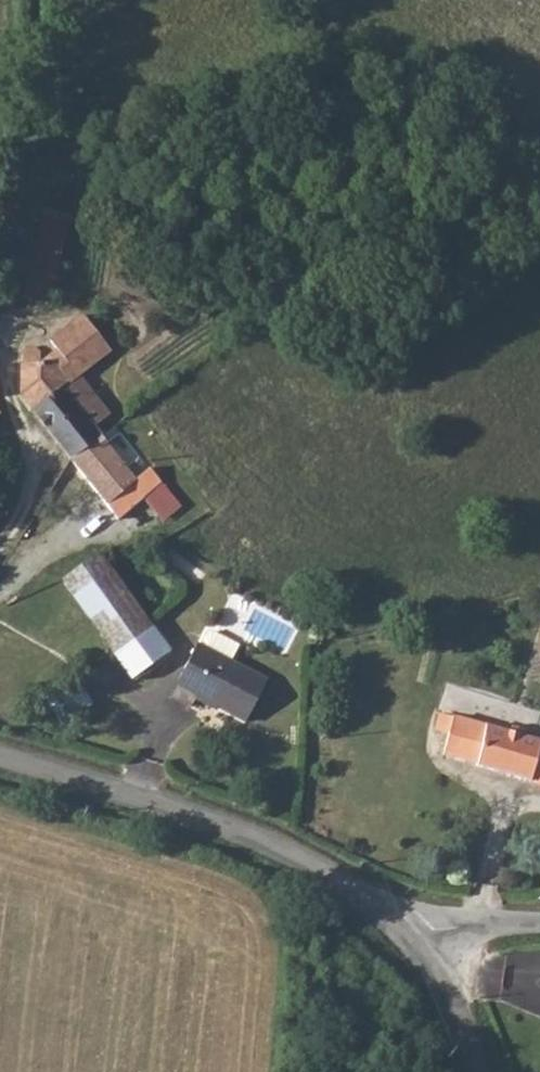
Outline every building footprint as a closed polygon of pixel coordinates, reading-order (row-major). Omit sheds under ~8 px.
[(66,350),(56,359),(106,416),(119,404),(87,370),(116,339),(86,306),(55,335),(66,350)] [(82,451),(112,424),(106,416),(56,359),(23,321),(14,333),(24,384),(82,451)] [(150,468),(112,424),(82,451),(132,508),(165,484),(152,467),(150,468)] [(164,456),(152,467),(165,484),(176,471),(164,456)] [(136,674),(171,648),(101,552),(66,576),(136,674)] [(248,722),(270,678),(198,641),(176,685),(248,722)] [(47,694),(64,723),(94,705),(77,676),(47,694)] [(480,766),(539,781),(539,737),(442,709),(438,728),(451,731),(445,754),(481,764),(480,766)]
